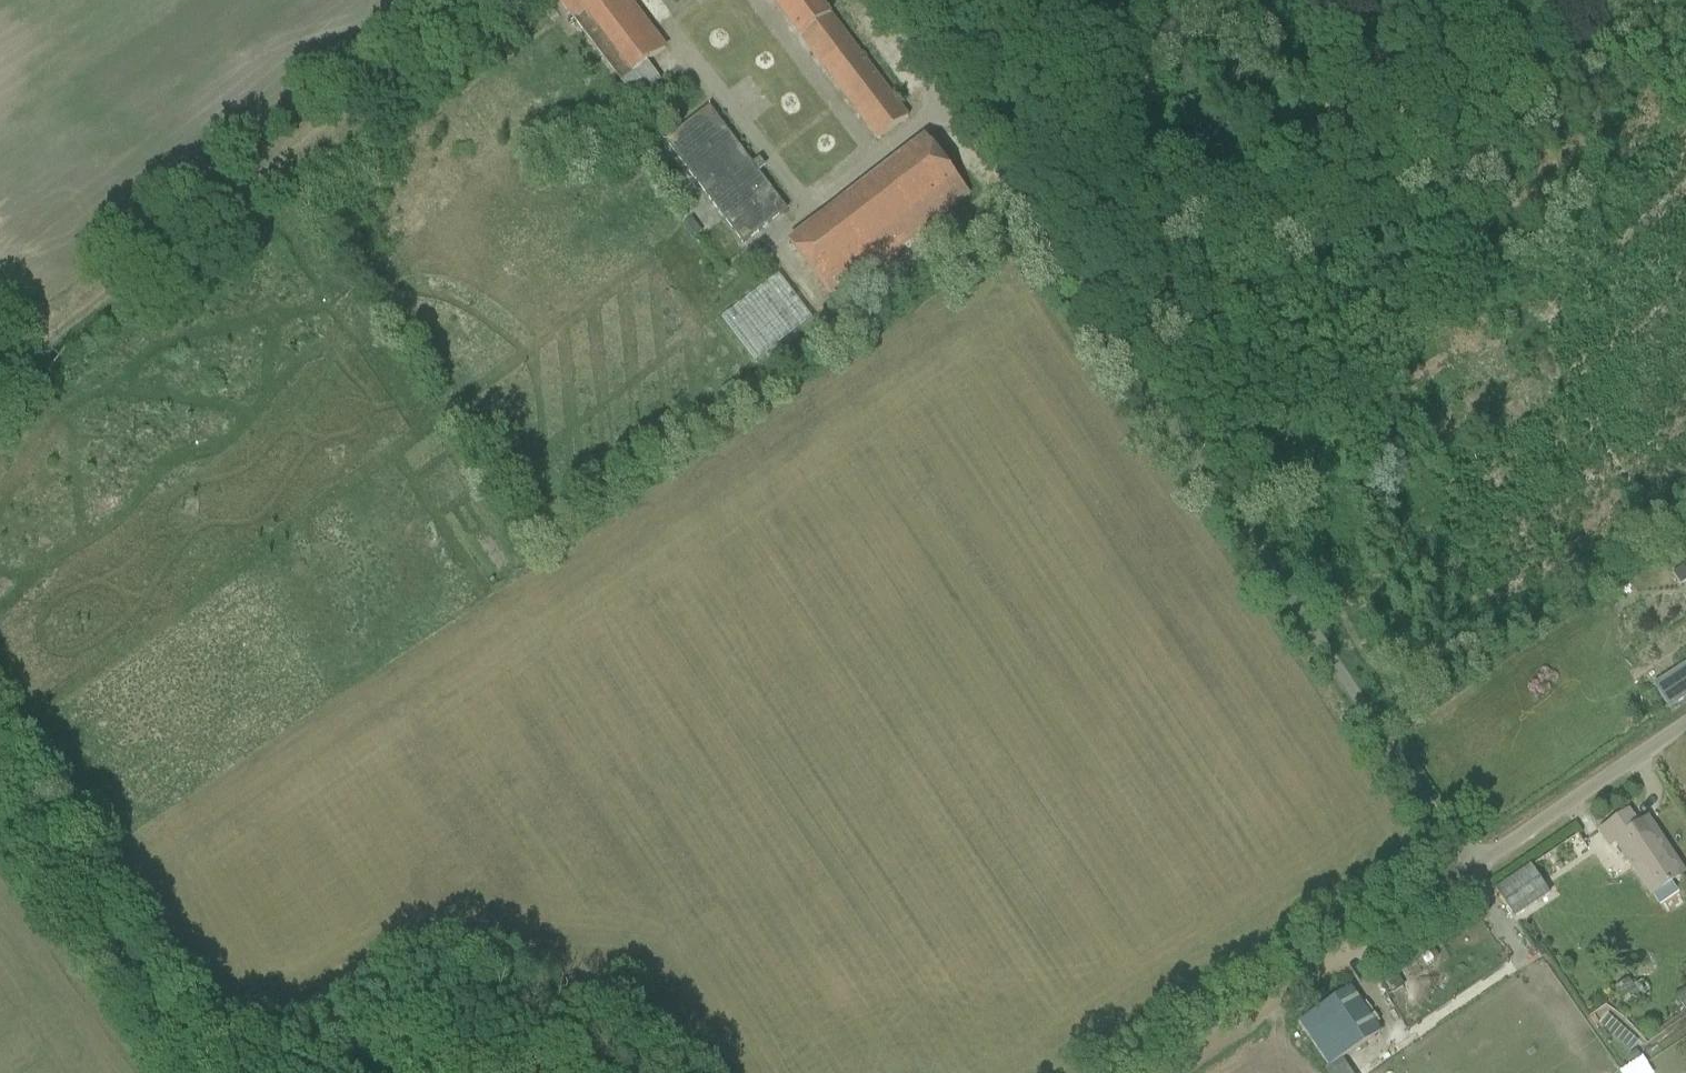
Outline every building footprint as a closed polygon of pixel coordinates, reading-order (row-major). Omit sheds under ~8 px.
[(621,83),(647,62),(665,49),(628,0),(558,0),(621,83)] [(801,40),(839,90),(877,140),(907,117),(869,67),(831,17),(818,0),(770,0),(801,40)] [(647,62),(621,83),(634,100),(661,80),(647,62)] [(708,106),(664,140),(742,243),(787,210),(708,106)] [(926,139),(804,233),(789,244),(832,300),(969,195),(926,139)] [(689,220),(682,225),(692,239),(699,233),(689,220)] [(1672,575),(1680,587),(1685,583),(1685,574),(1682,568),(1672,575)] [(1656,685),(1672,709),(1685,699),(1685,664),(1656,685)] [(1598,831),(1608,846),(1614,843),(1650,896),(1652,895),(1658,906),(1677,893),(1670,883),(1679,877),(1663,853),(1667,850),(1646,819),(1637,825),(1628,811),(1598,831)] [(1494,891),(1514,921),(1550,897),(1530,867),(1494,891)] [(1614,990),(1625,1008),(1639,998),(1629,981),(1614,990)] [(1302,1020),(1332,1065),(1379,1034),(1349,989),(1302,1020)] [(1685,1011),(1685,995),(1676,1001),(1684,1013),(1685,1011)]
